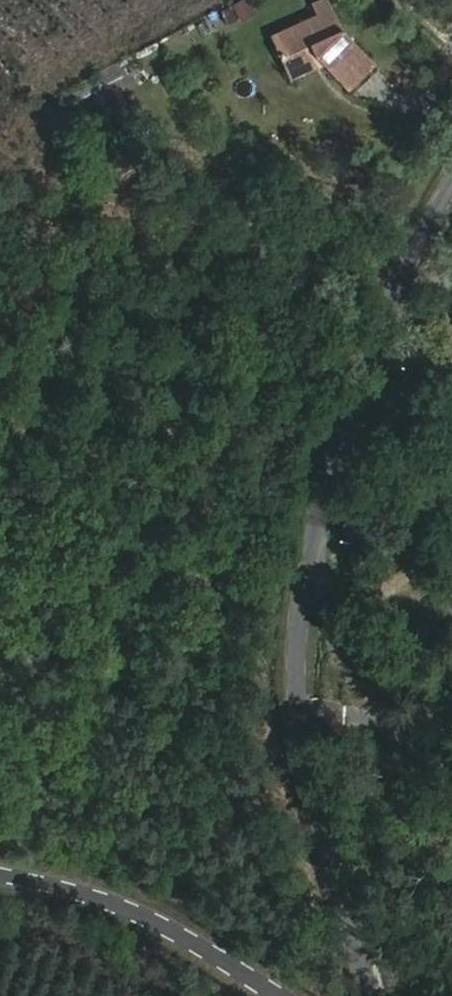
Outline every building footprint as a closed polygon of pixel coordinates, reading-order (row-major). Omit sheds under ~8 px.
[(255,17),(250,0),(241,0),(233,2),(239,22),(255,17)] [(315,11),(329,5),(327,0),(313,0),(310,2),(315,11)] [(314,58),(322,65),(346,89),(373,63),(342,30),(329,5),(315,11),(316,15),(282,31),(287,42),(274,49),(284,71),(314,58)] [(269,37),(274,49),(287,42),(282,31),(269,37)] [(288,80),(322,65),(314,58),(284,71),(288,80)] [(428,701),(409,709),(417,728),(436,719),(428,701)]
